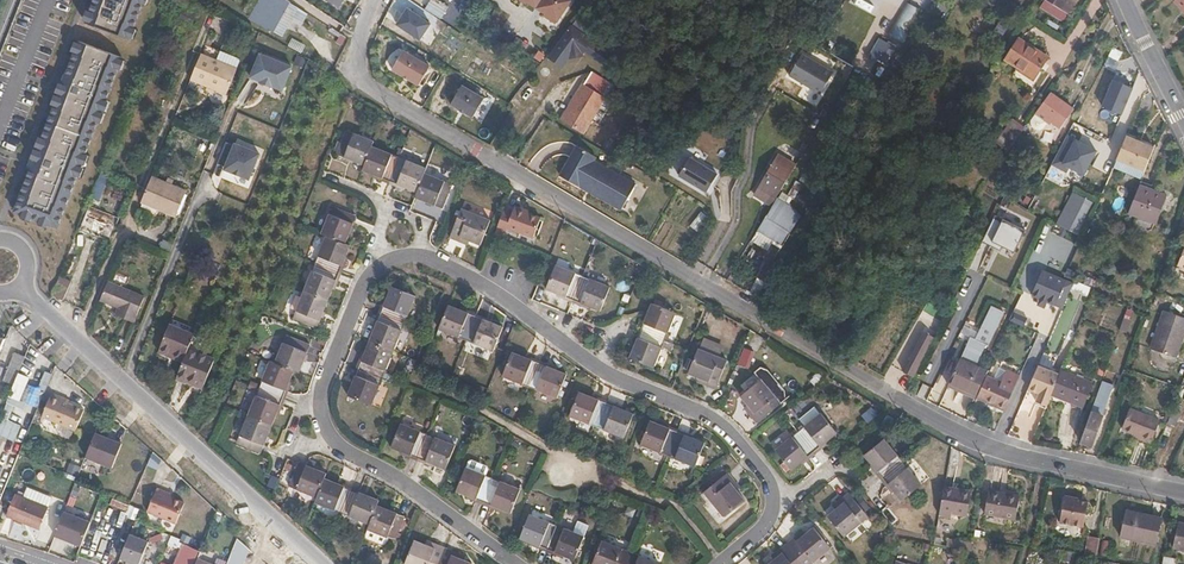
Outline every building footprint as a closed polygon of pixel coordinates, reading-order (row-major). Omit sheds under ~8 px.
[(85,24),(129,40),(144,0),(94,0),(85,24)] [(280,0),(271,0),(265,12),(277,19),(286,4),(280,0)] [(448,7),(437,0),(431,0),(424,9),(440,20),(448,7)] [(572,1),(570,0),(521,0),(557,24),(572,1)] [(1076,0),(1047,0),(1068,13),(1076,0)] [(1183,17),(1183,0),(1174,0),(1172,1),(1183,17)] [(419,40),(430,24),(407,9),(397,24),(419,40)] [(611,64),(567,37),(558,52),(548,69),(561,76),(568,65),(580,62),(582,58),(593,65),(605,72),(611,64)] [(1046,56),(1019,39),(1004,61),(1032,79),(1046,56)] [(74,187),(122,58),(79,42),(66,75),(65,75),(62,83),(63,84),(54,108),(34,162),(31,161),(28,169),(30,170),(15,213),(58,229),(74,187)] [(215,48),(212,57),(233,65),(236,57),(215,48)] [(212,57),(197,51),(184,80),(221,95),(233,65),(212,57)] [(291,73),(295,64),(263,51),(253,74),(252,78),(261,82),(261,84),(273,89),(274,87),(283,91),(291,73)] [(430,67),(403,51),(392,70),(419,86),(430,67)] [(822,93),(834,72),(804,55),(792,76),(822,93)] [(590,72),(582,86),(602,98),(610,84),(590,72)] [(450,80),(445,91),(454,95),(459,84),(450,80)] [(473,118),(483,99),(462,86),(450,105),(473,118)] [(582,86),(560,121),(582,134),(603,99),(602,98),(582,86)] [(1072,107),(1050,93),(1037,109),(1062,126),(1072,107)] [(1083,137),(1102,144),(1119,107),(1100,98),(1083,137)] [(547,113),(537,129),(550,137),(560,121),(547,113)] [(559,127),(562,129),(581,140),(584,135),(582,134),(562,122),(559,127)] [(1007,152),(1023,130),(1013,123),(998,145),(1007,152)] [(376,143),(378,139),(351,128),(341,152),(368,163),(376,143)] [(1154,147),(1125,135),(1112,166),(1141,178),(1154,147)] [(1092,150),(1071,138),(1057,162),(1079,174),(1092,150)] [(251,177),(261,150),(237,141),(227,168),(251,177)] [(639,179),(578,142),(559,174),(620,211),(639,179)] [(368,163),(366,166),(393,177),(403,154),(376,143),(368,163)] [(429,165),(403,154),(393,177),(420,189),(427,170),(429,165)] [(718,173),(690,157),(679,174),(707,191),(709,188),(708,187),(710,183),(712,184),(718,173)] [(754,196),(771,206),(779,192),(791,172),(774,162),(766,175),(754,196)] [(455,182),(427,170),(420,189),(418,194),(446,206),(455,182)] [(106,171),(103,171),(94,193),(100,196),(109,173),(106,171)] [(186,188),(152,174),(142,201),(175,215),(186,188)] [(1155,192),(1139,186),(1128,212),(1157,224),(1167,196),(1155,190),(1155,192)] [(1072,192),(1056,224),(1078,234),(1094,202),(1072,192)] [(794,219),(797,221),(800,215),(792,207),(777,198),(752,241),(775,254),(794,219)] [(329,231),(348,238),(359,211),(335,202),(324,229),(329,231)] [(1054,210),(1041,202),(1036,211),(1049,219),(1054,210)] [(484,241),(494,216),(464,204),(453,233),(462,237),(463,233),(484,241)] [(535,236),(543,217),(518,206),(516,210),(508,206),(500,226),(508,230),(510,226),(535,236)] [(88,210),(80,230),(109,242),(114,229),(106,225),(109,218),(88,210)] [(1014,254),(1025,232),(994,216),(981,242),(1000,251),(1001,248),(1014,254)] [(317,258),(342,268),(353,240),(348,238),(329,231),(317,258)] [(306,286),(330,296),(342,268),(317,258),(306,286)] [(759,275),(767,280),(777,263),(774,261),(773,260),(770,264),(768,262),(759,275)] [(788,277),(794,266),(784,260),(778,270),(788,277)] [(1098,275),(1101,269),(1086,263),(1084,269),(1098,275)] [(575,299),(585,275),(559,264),(549,288),(575,299)] [(1031,294),(1062,307),(1073,282),(1041,269),(1031,294)] [(613,287),(585,275),(575,299),(603,310),(613,287)] [(59,277),(51,295),(63,300),(70,282),(59,277)] [(109,279),(101,298),(119,306),(115,314),(134,322),(146,295),(109,279)] [(397,282),(385,310),(409,320),(420,292),(397,282)] [(319,323),(330,296),(306,286),(294,313),(319,323)] [(656,300),(647,320),(644,326),(668,336),(679,310),(656,300)] [(480,313),(453,301),(443,326),(470,337),(480,313)] [(987,344),(1002,311),(990,305),(975,338),(985,342),(987,344)] [(1183,329),(1183,318),(1163,309),(1148,347),(1173,357),(1183,329)] [(409,320),(385,310),(374,337),(397,347),(409,320)] [(1009,319),(1012,321),(1020,324),(1024,316),(1013,311),(1009,319)] [(507,325),(480,313),(470,337),(497,349),(507,325)] [(668,336),(644,326),(641,334),(633,353),(656,363),(668,336)] [(194,338),(170,328),(158,356),(183,366),(189,351),(194,338)] [(294,368),(300,370),(311,342),(286,332),(275,360),(294,368)] [(913,376),(932,336),(923,332),(911,357),(910,357),(903,371),(913,376)] [(948,384),(963,391),(974,366),(985,342),(975,338),(970,336),(948,384)] [(397,347),(374,337),(362,364),(386,375),(397,347)] [(749,364),(756,347),(745,343),(738,359),(749,364)] [(728,359),(699,347),(689,371),(709,380),(708,384),(717,388),(728,359)] [(4,377),(15,382),(26,354),(16,349),(4,377)] [(533,386),(543,362),(517,350),(506,374),(533,386)] [(189,351),(183,366),(178,378),(203,388),(215,362),(189,351)] [(270,358),(259,385),(283,395),(294,368),(275,360),(270,358)] [(571,374),(543,362),(533,386),(561,398),(571,374)] [(374,401),(386,375),(362,364),(350,391),(374,401)] [(1035,404),(1046,408),(1047,406),(1057,381),(1060,374),(1038,365),(1028,391),(1038,396),(1035,404)] [(974,366),(963,391),(975,397),(986,371),(974,366)] [(1005,369),(1000,380),(1013,386),(1017,378),(1015,374),(1005,369)] [(977,398),(978,398),(988,375),(987,375),(977,398)] [(978,398),(1003,409),(1013,386),(1000,380),(988,375),(978,398)] [(758,422),(782,402),(762,378),(742,395),(755,412),(753,415),(758,422)] [(1057,381),(1047,406),(1078,419),(1088,393),(1057,381)] [(259,385),(248,412),(272,422),(283,395),(259,385)] [(599,424),(610,401),(584,389),(574,413),(599,424)] [(53,398),(44,421),(75,434),(83,414),(60,405),(62,401),(53,398)] [(637,413),(610,401),(599,424),(627,437),(637,413)] [(1094,402),(1080,441),(1091,445),(1104,405),(1094,402)] [(1158,419),(1129,407),(1121,428),(1139,435),(1138,438),(1150,442),(1158,419)] [(1175,425),(1180,411),(1172,408),(1167,421),(1175,425)] [(272,422),(248,412),(237,439),(261,449),(272,422)] [(822,412),(799,431),(815,450),(821,446),(838,432),(822,412)] [(392,442),(419,454),(430,431),(402,419),(392,442)] [(669,455),(679,431),(653,420),(643,443),(669,455)] [(430,431),(419,454),(447,466),(457,443),(430,431)] [(707,444),(679,431),(669,455),(696,467),(707,444)] [(815,450),(799,431),(777,449),(794,469),(810,455),(815,450)] [(113,468),(122,444),(96,434),(87,457),(113,468)] [(863,454),(876,470),(881,477),(901,461),(883,438),(863,454)] [(152,454),(149,466),(158,468),(162,456),(152,454)] [(287,480),(315,492),(322,473),(325,468),(297,456),(287,480)] [(457,487),(483,499),(493,475),(487,472),(490,466),(488,463),(473,457),(470,458),(457,487)] [(919,483),(901,461),(881,477),(886,482),(900,500),(919,483)] [(70,462),(68,472),(79,474),(82,465),(70,462)] [(315,492),(313,497),(340,509),(351,485),(322,473),(315,492)] [(723,516),(744,499),(731,482),(733,480),(729,473),(704,492),(723,516)] [(493,475),(483,499),(511,511),(521,487),(493,475)] [(351,485),(340,509),(368,521),(376,501),(378,497),(351,485)] [(27,487),(24,496),(48,507),(52,497),(27,487)] [(970,493),(943,488),(939,508),(966,514),(970,493)] [(1019,497),(988,491),(984,515),(1015,521),(1019,497)] [(85,510),(95,514),(101,496),(91,492),(85,510)] [(869,515),(850,492),(843,497),(845,501),(828,514),(845,535),(869,515)] [(24,496),(15,493),(7,515),(26,523),(27,520),(41,526),(48,507),(24,496)] [(174,499),(160,493),(151,516),(179,527),(187,507),(173,501),(174,499)] [(1081,499),(1067,496),(1062,524),(1086,528),(1091,502),(1080,501),(1081,499)] [(368,521),(366,525),(394,536),(403,512),(376,501),(368,521)] [(128,516),(137,519),(141,508),(132,504),(128,516)] [(82,544),(92,521),(66,510),(56,533),(82,544)] [(1119,538),(1157,545),(1161,519),(1124,512),(1119,538)] [(521,536),(547,548),(558,524),(532,513),(521,536)] [(1183,550),(1183,524),(1177,523),(1172,548),(1183,550)] [(558,524),(547,548),(575,560),(585,536),(558,524)] [(785,544),(802,563),(810,563),(830,548),(813,527),(796,540),(793,537),(785,544)] [(410,563),(437,563),(445,545),(436,541),(435,545),(414,536),(404,562),(410,563)] [(195,558),(198,551),(179,543),(179,540),(171,537),(168,546),(177,550),(177,548),(180,549),(174,563),(192,563),(195,558)] [(969,551),(971,542),(947,537),(945,547),(969,551)] [(1091,537),(1087,556),(1097,558),(1100,539),(1091,537)] [(151,545),(133,538),(125,559),(131,561),(130,563),(143,563),(151,545)] [(631,550),(603,538),(593,562),(597,563),(625,563),(631,550)] [(251,550),(237,539),(227,563),(246,563),(251,550)] [(785,544),(778,549),(781,553),(766,563),(802,563),(785,544)] [(437,563),(471,563),(472,561),(453,553),(454,549),(445,545),(437,563)] [(625,563),(659,563),(660,563),(631,550),(625,563)]
